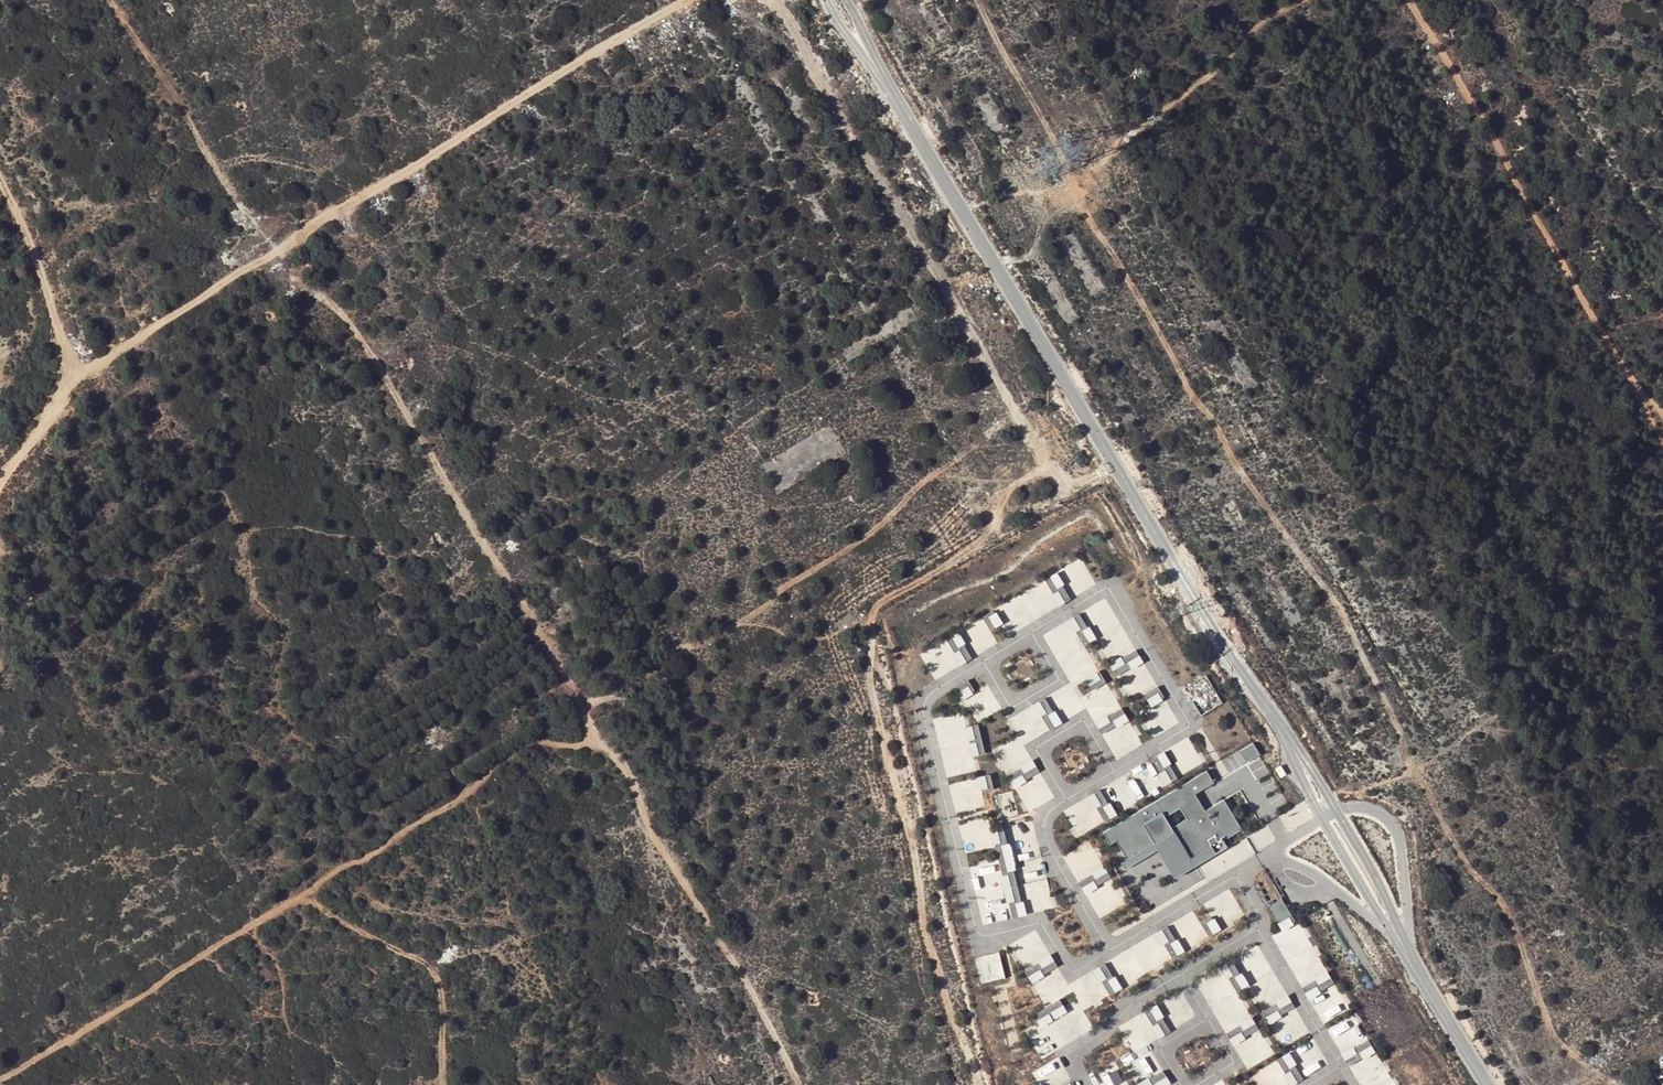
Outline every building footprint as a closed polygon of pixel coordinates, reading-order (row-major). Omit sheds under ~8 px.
[(1064,584),(1057,572),(1051,576),(1058,588),(1062,585),(1064,584)] [(1064,603),(1071,599),(1062,585),(1058,588),(1051,576),(1044,580),(1053,594),(1057,591),(1064,603)] [(1051,595),(1058,607),(1064,603),(1057,591),(1053,594),(1051,595)] [(990,631),(996,627),(989,616),(994,613),(993,611),(982,617),(990,631)] [(989,616),(996,627),(1003,623),(996,612),(994,613),(989,616)] [(1080,630),(1076,632),(1084,646),(1090,642),(1083,630),(1087,628),(1079,614),(1073,617),(1080,630)] [(1067,621),(1074,633),(1076,632),(1080,630),(1073,617),(1067,621)] [(1087,628),(1083,630),(1090,642),(1096,639),(1089,626),(1087,628)] [(963,645),(965,643),(958,631),(952,635),(959,647),(963,645)] [(952,635),(946,639),(954,653),(958,650),(965,662),(972,658),(963,645),(959,647),(952,635)] [(952,654),(959,666),(965,662),(958,650),(954,653),(952,654)] [(1140,656),(1136,650),(1122,658),(1124,662),(1112,670),(1116,676),(1130,668),(1127,663),(1140,656)] [(1121,656),(1108,664),(1112,670),(1124,662),(1122,658),(1121,656)] [(1131,669),(1143,662),(1140,656),(1127,663),(1130,668),(1131,669)] [(1085,678),(1087,684),(1099,679),(1102,684),(1104,683),(1099,672),(1085,678)] [(1207,676),(1187,687),(1202,712),(1221,701),(1207,676)] [(1099,679),(1087,684),(1091,691),(1103,686),(1102,684),(1099,679)] [(954,688),(957,694),(969,687),(972,692),(974,691),(968,680),(954,688)] [(969,687),(957,694),(961,701),(973,694),(972,692),(969,687)] [(1144,695),(1147,700),(1159,694),(1161,698),(1164,697),(1158,687),(1144,695)] [(1159,694),(1147,700),(1151,707),(1163,700),(1161,698),(1159,694)] [(1045,714),(1041,716),(1049,730),(1055,727),(1048,715),(1052,712),(1044,698),(1038,702),(1045,714)] [(1032,705),(1039,717),(1041,716),(1045,714),(1038,702),(1032,705)] [(1125,714),(1121,708),(1107,717),(1110,721),(1098,728),(1102,734),(1115,726),(1113,722),(1125,714)] [(1052,712),(1048,715),(1055,727),(1061,723),(1054,711),(1052,712)] [(1117,728),(1129,721),(1125,714),(1113,722),(1115,726),(1117,728)] [(1107,717),(1106,715),(1094,722),(1098,728),(1110,721),(1107,717)] [(978,724),(970,726),(974,739),(969,741),(970,743),(974,742),(978,755),(985,754),(978,724)] [(970,726),(964,727),(967,741),(969,741),(974,739),(970,726)] [(970,743),(968,743),(971,757),(978,755),(974,742),(970,743)] [(1260,755),(1253,743),(1239,751),(1246,763),(1260,755)] [(1171,763),(1164,751),(1158,755),(1165,767),(1169,765),(1171,763)] [(1158,755),(1151,759),(1160,773),(1164,770),(1171,782),(1177,778),(1169,765),(1165,767),(1158,755)] [(1021,768),(1023,772),(1035,765),(1032,759),(1020,766),(1021,768)] [(1023,775),(1025,780),(1039,771),(1035,765),(1023,772),(1021,768),(1007,776),(1011,783),(1023,775)] [(1280,766),(1275,769),(1281,778),(1286,775),(1280,766)] [(1160,773),(1158,774),(1165,786),(1171,782),(1164,770),(1160,773)] [(1127,859),(1173,832),(1190,860),(1211,848),(1215,854),(1227,847),(1223,840),(1241,829),(1224,799),(1205,811),(1195,794),(1214,783),(1207,771),(1103,832),(1110,844),(1116,840),(1127,859)] [(990,774),(983,776),(986,788),(981,790),(982,792),(994,790),(990,774)] [(1014,788),(1026,781),(1025,780),(1023,775),(1011,783),(1014,788)] [(986,788),(983,776),(976,777),(979,790),(981,790),(986,788)] [(1100,806),(1096,808),(1104,822),(1111,818),(1103,806),(1108,804),(1099,790),(1093,794),(1100,806)] [(1087,797),(1094,809),(1096,808),(1100,806),(1093,794),(1087,797)] [(1108,804),(1103,806),(1111,818),(1117,815),(1109,803),(1108,804)] [(1030,912),(1054,906),(1033,819),(1007,825),(1011,841),(1026,838),(1031,858),(1024,859),(1027,870),(1034,868),(1035,875),(1022,878),(1030,912)] [(999,844),(995,845),(998,860),(1005,859),(1002,845),(1007,844),(1003,828),(996,830),(999,844)] [(989,831),(993,845),(995,845),(999,844),(996,830),(989,831)] [(1125,869),(1157,850),(1174,878),(1194,866),(1215,854),(1211,848),(1190,860),(1173,832),(1127,859),(1121,863),(1125,869)] [(1007,844),(1002,845),(1005,859),(1012,857),(1009,843),(1007,844)] [(1015,870),(1012,857),(1005,859),(1009,871),(1013,870),(1015,870)] [(1005,859),(998,860),(1002,875),(1007,874),(1010,888),(1017,886),(1013,870),(1009,871),(1005,859)] [(1092,874),(1095,879),(1107,872),(1103,866),(1091,873),(1092,874)] [(1094,882),(1097,886),(1111,878),(1107,872),(1095,879),(1092,874),(1078,882),(1082,889),(1094,882)] [(1002,875),(1000,876),(1003,889),(1010,888),(1007,874),(1002,875)] [(1085,895),(1098,888),(1097,886),(1094,882),(1082,889),(1085,895)] [(1013,901),(1009,903),(1012,918),(1019,917),(1016,903),(1021,902),(1017,886),(1010,888),(1013,901)] [(1003,889),(1006,903),(1009,903),(1013,901),(1010,888),(1003,889)] [(1268,907),(1279,925),(1290,918),(1293,923),(1296,921),(1282,898),(1268,907)] [(1021,902),(1016,903),(1019,917),(1026,915),(1023,901),(1021,902)] [(1208,937),(1214,933),(1207,922),(1212,919),(1211,917),(1200,923),(1208,937)] [(1207,922),(1214,933),(1221,929),(1214,918),(1212,919),(1207,922)] [(1290,918),(1279,925),(1283,931),(1294,925),(1293,923),(1290,918)] [(1168,942),(1164,944),(1172,958),(1178,955),(1171,943),(1175,940),(1167,926),(1161,930),(1168,942)] [(1155,933),(1162,946),(1164,944),(1168,942),(1161,930),(1155,933)] [(1175,940),(1171,943),(1178,955),(1184,951),(1177,939),(1175,940)] [(1004,951),(976,955),(980,982),(1008,978),(1004,951)] [(1039,963),(1041,967),(1053,960),(1050,954),(1038,961),(1039,963)] [(1129,963),(1137,977),(1153,969),(1144,954),(1129,963)] [(1041,970),(1043,974),(1057,966),(1053,960),(1041,967),(1039,963),(1025,971),(1029,978),(1041,970)] [(1236,976),(1240,973),(1232,960),(1226,963),(1233,975),(1228,978),(1236,992),(1243,988),(1236,976)] [(1105,979),(1101,982),(1110,996),(1116,992),(1109,980),(1113,977),(1105,963),(1098,967),(1105,979)] [(1228,978),(1233,975),(1226,963),(1220,966),(1227,979),(1228,978)] [(1092,971),(1099,983),(1101,982),(1105,979),(1098,967),(1092,971)] [(1032,983),(1044,976),(1043,974),(1041,970),(1029,978),(1032,983)] [(1316,980),(1319,984),(1331,977),(1327,971),(1315,978),(1316,980)] [(1249,985),(1242,972),(1240,973),(1236,976),(1243,988),(1249,985)] [(1113,977),(1109,980),(1116,992),(1122,988),(1115,976),(1113,977)] [(1318,987),(1321,991),(1334,983),(1331,977),(1319,984),(1316,980),(1302,988),(1306,994),(1318,987)] [(1309,1000),(1322,993),(1321,991),(1318,987),(1306,994),(1309,1000)] [(1276,1004),(1278,1008),(1291,1001),(1287,995),(1275,1002),(1276,1004)] [(1049,1015),(1052,1019),(1054,1018),(1051,1013),(1063,1006),(1059,1000),(1033,1015),(1037,1022),(1049,1015)] [(1278,1011),(1281,1015),(1294,1007),(1291,1001),(1278,1008),(1276,1004),(1262,1012),(1266,1018),(1278,1011)] [(1163,1017),(1156,1004),(1150,1008),(1157,1020),(1162,1018),(1163,1017)] [(1067,1012),(1063,1006),(1051,1013),(1054,1018),(1055,1019),(1067,1012)] [(1150,1008),(1144,1012),(1152,1026),(1157,1023),(1164,1036),(1170,1032),(1162,1018),(1157,1020),(1150,1008)] [(1269,1024),(1282,1017),(1281,1015),(1278,1011),(1266,1018),(1269,1024)] [(1041,1028),(1053,1020),(1052,1019),(1049,1015),(1037,1022),(1041,1028)] [(1240,1025),(1242,1029),(1254,1022),(1251,1016),(1239,1023),(1240,1025)] [(1242,1033),(1244,1037),(1258,1028),(1254,1022),(1242,1029),(1240,1025),(1226,1033),(1230,1040),(1242,1033)] [(1152,1026),(1150,1027),(1158,1039),(1164,1036),(1157,1023),(1152,1026)] [(1233,1046),(1245,1038),(1244,1037),(1242,1033),(1230,1040),(1233,1046)] [(1372,1046),(1369,1040),(1354,1048),(1357,1053),(1345,1060),(1349,1066),(1363,1058),(1360,1053),(1372,1046)] [(1353,1046),(1341,1054),(1345,1060),(1357,1053),(1354,1048),(1353,1046)] [(1363,1058),(1364,1059),(1376,1052),(1372,1046),(1360,1053),(1363,1058)] [(1294,1066),(1296,1065),(1289,1052),(1283,1056),(1290,1068),(1294,1066)] [(1283,1056),(1277,1060),(1285,1074),(1289,1071),(1296,1083),(1303,1080),(1294,1066),(1290,1068),(1283,1056)] [(1119,1066),(1100,1076),(1104,1084),(1103,1084),(1129,1084),(1119,1066)] [(1163,1071),(1149,1079),(1151,1083),(1149,1084),(1155,1084),(1167,1077),(1163,1071)] [(1289,1084),(1294,1084),(1296,1083),(1289,1071),(1285,1074),(1283,1075),(1289,1084)]
